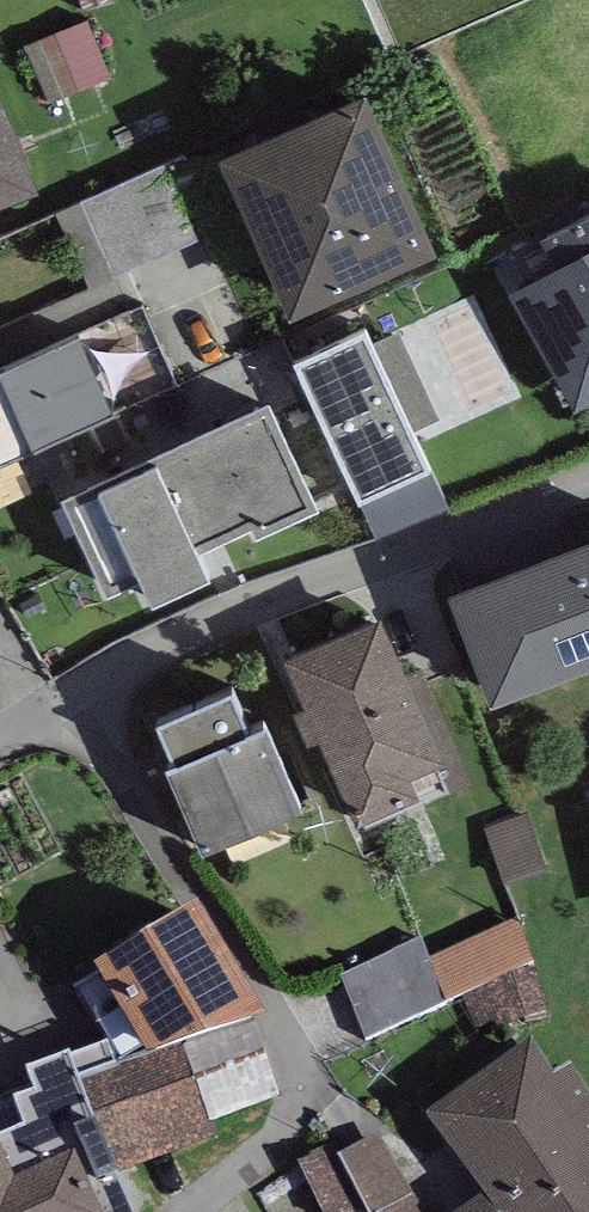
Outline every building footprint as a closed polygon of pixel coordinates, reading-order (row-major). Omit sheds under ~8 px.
[(547,14),(584,0),(542,0),(547,14)] [(54,112),(118,90),(99,34),(34,56),(54,112)] [(39,194),(0,98),(0,209),(39,194)] [(360,98),(218,164),(291,322),(433,257),(360,98)] [(492,266),(570,413),(588,404),(588,215),(492,266)] [(365,329),(294,362),(361,505),(432,473),(365,329)] [(0,375),(0,466),(116,415),(83,339),(0,375)] [(268,403),(59,501),(105,599),(141,582),(153,608),(209,581),(197,556),(250,531),(255,541),(319,510),(268,403)] [(448,596),(491,708),(588,670),(588,542),(448,596)] [(382,620),(285,662),(305,709),(295,713),(309,746),(313,744),(322,764),(329,762),(359,831),(470,782),(420,668),(406,674),(382,620)] [(231,693),(157,726),(175,766),(164,771),(203,858),(304,813),(266,728),(250,735),(231,693)] [(528,812),(484,826),(505,886),(548,871),(528,812)] [(197,920),(74,993),(110,1053),(68,1068),(77,1090),(124,1076),(182,1059),(255,1037),(266,1034),(197,920)] [(517,923),(430,962),(446,1006),(463,999),(533,968),(517,923)] [(421,939),(341,979),(365,1045),(446,1006),(430,962),(421,939)] [(463,999),(480,1039),(549,1012),(533,968),(463,999)] [(182,1059),(211,1133),(281,1107),(255,1037),(182,1059)] [(427,1123),(486,1205),(474,1211),(588,1211),(588,1144),(587,1141),(588,1139),(588,1102),(572,1074),(555,1085),(533,1050),(427,1123)] [(124,1076),(77,1090),(115,1182),(215,1144),(211,1133),(182,1059),(124,1076)] [(27,1085),(36,1106),(14,1115),(25,1141),(0,1152),(0,1161),(14,1195),(72,1171),(89,1211),(127,1211),(115,1182),(77,1090),(68,1068),(27,1085)] [(339,1162),(362,1208),(364,1211),(424,1211),(379,1137),(339,1162)] [(331,1147),(298,1163),(323,1211),(355,1211),(362,1208),(339,1162),(331,1147)] [(72,1171),(14,1195),(0,1161),(0,1211),(89,1211),(72,1171)]
